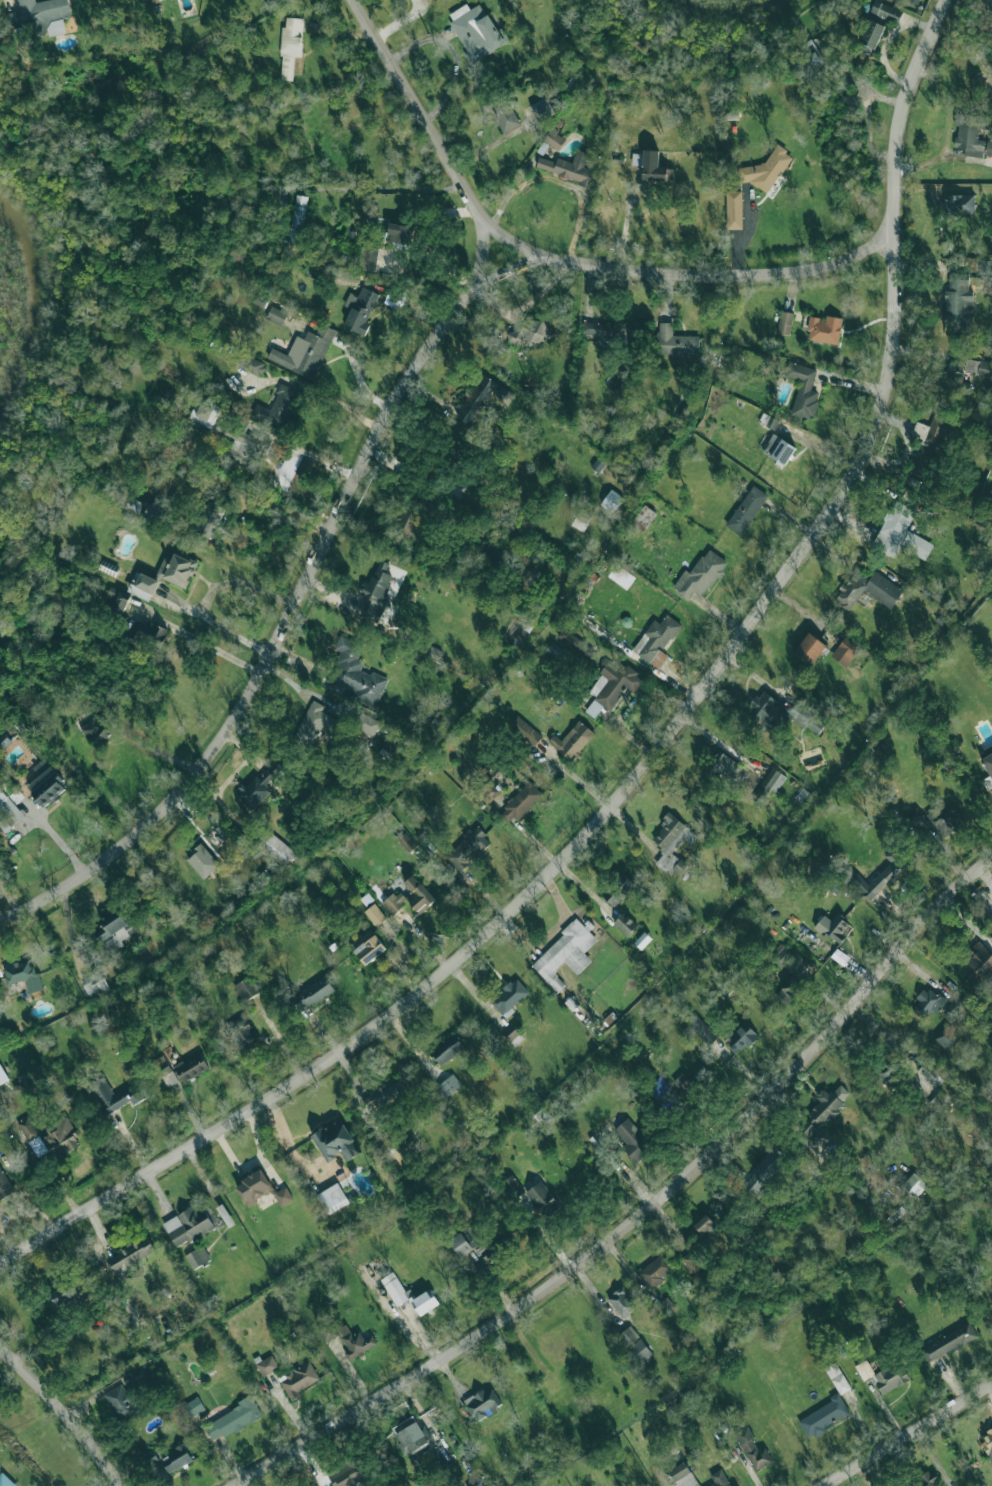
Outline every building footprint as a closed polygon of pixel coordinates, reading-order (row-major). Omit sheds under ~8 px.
[(35,2),(35,0),(18,0),(20,11),(6,13),(9,27),(37,22),(40,37),(66,32),(63,19),(71,18),(67,0),(47,0),(35,2)] [(898,24),(903,10),(874,1),(858,50),(874,56),(886,20),(898,24)] [(467,53),(464,54),(470,64),(506,44),(482,2),(470,9),(467,4),(447,15),(467,53)] [(280,80),(293,81),(293,74),(300,74),(304,18),(284,17),(280,80)] [(790,62),(803,84),(821,72),(817,66),(825,61),(811,39),(797,48),(802,55),(790,62)] [(529,106),(538,121),(554,112),(546,97),(529,106)] [(508,98),(489,107),(502,134),(520,125),(508,98)] [(983,158),(985,140),(978,139),(979,128),(988,130),(989,117),(959,113),(954,147),(965,149),(964,155),(983,158)] [(559,150),(566,138),(551,128),(543,141),(559,150)] [(745,163),(738,178),(770,195),(792,154),(776,145),(762,171),(745,163)] [(536,169),(593,186),(597,172),(584,168),(589,154),(577,150),(573,163),(557,158),(556,162),(540,157),(536,169)] [(632,153),(632,165),(643,166),(642,180),(667,181),(667,167),(659,167),(659,151),(643,150),(642,154),(632,153)] [(726,191),(741,191),(742,228),(727,229),(726,191)] [(975,215),(975,194),(945,195),(946,216),(975,215)] [(306,196),(294,195),(289,245),(301,246),(306,196)] [(415,227),(391,223),(388,241),(412,245),(415,227)] [(375,271),(379,248),(362,245),(358,268),(375,271)] [(969,274),(949,274),(949,289),(944,289),(944,322),(955,322),(955,332),(968,332),(968,323),(973,324),(974,290),(969,290),(969,274)] [(343,327),(365,336),(370,324),(366,323),(378,294),(362,287),(358,296),(350,293),(344,307),(351,310),(343,327)] [(266,317),(282,325),(288,314),(272,306),(266,317)] [(777,333),(789,335),(794,314),(781,311),(777,333)] [(842,318),(823,316),(823,318),(810,316),(807,340),(839,344),(842,318)] [(550,340),(545,321),(506,332),(511,351),(550,340)] [(267,359),(314,380),(336,331),(321,323),(316,334),(308,331),(304,339),(296,336),(288,355),(272,348),(267,359)] [(673,323),(657,323),(656,355),(698,356),(699,336),(673,335),(673,323)] [(613,326),(583,324),(582,335),(612,337),(613,326)] [(234,366),(260,376),(265,363),(240,352),(234,366)] [(991,377),(991,372),(991,362),(966,359),(964,373),(991,377)] [(791,415),(812,421),(820,392),(811,390),(817,369),(788,362),(784,377),(800,381),(791,415)] [(969,395),(971,383),(960,382),(962,364),(947,363),(944,391),(969,395)] [(515,394),(482,374),(456,416),(473,426),(492,394),(509,405),(515,394)] [(251,416),(285,430),(301,391),(281,383),(270,409),(256,403),(251,416)] [(220,408),(198,398),(189,418),(211,428),(220,408)] [(946,420),(932,416),(926,437),(922,436),(912,473),(930,478),(946,420)] [(255,470),(268,437),(256,432),(254,437),(244,433),(245,430),(231,424),(226,435),(235,438),(227,459),(255,470)] [(796,447),(773,434),(763,452),(785,465),(796,447)] [(591,467),(598,472),(607,461),(600,455),(591,467)] [(741,536),(769,496),(754,485),(725,525),(741,536)] [(624,498),(611,489),(600,505),(613,513),(624,498)] [(916,511),(894,500),(872,546),(895,558),(900,547),(926,560),(934,542),(907,529),(916,511)] [(213,539),(227,508),(212,501),(198,532),(213,539)] [(160,524),(166,511),(148,504),(143,517),(160,524)] [(631,523),(644,532),(657,513),(644,505),(631,523)] [(406,541),(411,529),(415,531),(423,514),(406,506),(393,534),(406,541)] [(571,525),(582,532),(592,516),(581,509),(571,525)] [(727,562),(708,549),(691,574),(685,570),(672,589),(689,600),(694,592),(703,598),(727,562)] [(172,558),(166,555),(156,576),(186,589),(198,563),(175,553),(172,558)] [(360,594),(368,599),(359,613),(373,621),(398,580),(385,572),(389,564),(381,560),(360,594)] [(627,589),(635,577),(616,564),(608,576),(627,589)] [(849,612),(862,591),(891,609),(903,589),(874,571),(871,577),(856,567),(834,603),(849,612)] [(151,601),(159,580),(140,573),(136,583),(131,582),(128,593),(151,601)] [(130,601),(115,591),(107,603),(122,613),(130,601)] [(654,620),(632,650),(659,670),(668,656),(663,652),(682,625),(667,614),(660,624),(654,620)] [(167,631),(137,618),(128,638),(158,651),(167,631)] [(557,635),(583,656),(590,647),(564,627),(557,635)] [(793,653),(811,666),(827,645),(809,632),(793,653)] [(387,678),(371,672),(370,675),(360,671),(364,661),(358,659),(363,644),(340,636),(334,651),(340,653),(327,689),(340,694),(343,687),(355,691),(352,699),(376,707),(387,678)] [(860,648),(845,637),(831,656),(846,668),(860,648)] [(585,712),(595,718),(603,706),(610,711),(626,688),(634,694),(644,678),(620,662),(617,667),(609,661),(589,691),(596,696),(585,712)] [(791,709),(760,691),(745,715),(777,735),(788,717),(818,736),(829,718),(798,698),(791,709)] [(321,711),(324,706),(314,700),(293,737),(310,747),(322,726),(335,733),(341,723),(321,711)] [(373,736),(382,723),(362,709),(353,723),(373,736)] [(562,741),(554,735),(548,743),(573,762),(595,733),(578,720),(562,741)] [(542,737),(524,721),(514,732),(533,748),(542,737)] [(4,733),(0,736),(0,752),(1,753),(12,742),(4,733)] [(734,785),(745,768),(719,751),(708,768),(734,785)] [(981,759),(991,778),(991,753),(981,759)] [(33,768),(40,776),(27,787),(44,808),(68,789),(44,759),(33,768)] [(283,769),(274,760),(237,795),(252,811),(272,792),(266,785),(283,769)] [(772,789),(776,792),(786,777),(773,768),(751,799),(761,805),(772,789)] [(499,813),(512,825),(542,794),(529,782),(499,813)] [(19,802),(24,794),(14,788),(9,797),(19,802)] [(937,806),(926,815),(942,836),(964,819),(952,803),(941,811),(937,806)] [(650,840),(664,851),(656,862),(677,878),(688,865),(673,853),(684,839),(691,844),(698,835),(670,814),(650,840)] [(445,858),(460,872),(490,840),(477,828),(473,832),(471,830),(445,858)] [(295,854),(269,830),(254,846),(280,870),(295,854)] [(417,845),(405,833),(398,841),(409,853),(417,845)] [(212,877),(206,870),(219,858),(199,837),(178,857),(203,885),(212,877)] [(872,902),(907,865),(891,850),(884,856),(890,863),(869,885),(856,873),(849,880),(872,902)] [(614,907),(635,885),(622,873),(601,895),(614,907)] [(435,902),(414,874),(404,882),(412,893),(406,897),(419,914),(435,902)] [(382,905),(393,915),(408,899),(397,889),(382,905)] [(364,912),(376,927),(387,919),(375,904),(364,912)] [(122,941),(135,933),(119,906),(99,918),(107,932),(98,937),(108,954),(124,945),(122,941)] [(637,924),(623,912),(613,924),(628,936),(637,924)] [(824,915),(814,928),(828,940),(830,937),(840,944),(847,935),(844,933),(850,925),(837,914),(831,921),(824,915)] [(531,964),(558,992),(566,985),(553,972),(564,962),(577,975),(592,961),(584,953),(597,940),(578,919),(531,964)] [(642,949),(652,939),(645,932),(634,943),(642,949)] [(365,965),(387,949),(376,934),(354,950),(365,965)] [(991,977),(991,954),(978,941),(962,959),(987,982),(991,977)] [(784,967),(792,952),(781,946),(773,962),(784,967)] [(41,990),(33,960),(3,968),(8,985),(25,981),(28,994),(41,990)] [(233,986),(243,1002),(260,992),(250,976),(233,986)] [(295,995),(305,1010),(335,990),(325,976),(295,995)] [(84,987),(90,1000),(110,990),(104,977),(84,987)] [(504,1017),(530,993),(516,978),(491,1002),(504,1017)] [(923,1021),(931,1010),(937,1014),(947,1001),(927,985),(916,999),(919,1001),(911,1011),(923,1021)] [(944,1012),(954,1020),(967,1002),(956,995),(944,1012)] [(240,1050),(258,1040),(245,1015),(227,1025),(240,1050)] [(708,1045),(717,1035),(697,1017),(688,1027),(708,1045)] [(726,1040),(739,1054),(759,1036),(746,1022),(726,1040)] [(961,1038),(947,1025),(933,1039),(948,1052),(961,1038)] [(465,1049),(456,1034),(431,1050),(439,1065),(465,1049)] [(209,1070),(202,1053),(174,1065),(181,1082),(209,1070)] [(875,1071),(886,1083),(902,1068),(891,1056),(875,1071)] [(168,1087),(179,1081),(169,1065),(159,1072),(168,1087)] [(922,1073),(937,1086),(943,1079),(928,1066),(922,1073)] [(462,1085),(453,1074),(436,1088),(445,1099),(462,1085)] [(132,1101),(134,1104),(146,1098),(139,1084),(114,1096),(105,1076),(89,1084),(105,1115),(132,1101)] [(407,1093),(400,1079),(362,1097),(368,1111),(407,1093)] [(820,1102),(809,1113),(820,1126),(852,1096),(840,1084),(829,1095),(823,1089),(815,1096),(820,1102)] [(19,1121),(34,1158),(46,1153),(31,1117),(19,1121)] [(82,1144),(66,1118),(40,1134),(55,1160),(82,1144)] [(312,1136),(327,1162),(341,1154),(346,1162),(361,1152),(341,1118),(312,1136)] [(628,1145),(623,1150),(635,1163),(653,1146),(627,1118),(614,1130),(628,1145)] [(812,1140),(820,1133),(809,1122),(801,1129),(812,1140)] [(741,1184),(758,1200),(766,1191),(762,1187),(785,1162),(772,1150),(741,1184)] [(276,1193),(261,1169),(235,1185),(248,1207),(271,1192),(281,1208),(294,1199),(286,1187),(276,1193)] [(928,1185),(913,1173),(902,1186),(916,1199),(928,1185)] [(503,1180),(512,1198),(523,1193),(514,1175),(503,1180)] [(561,1205),(540,1181),(526,1193),(546,1217),(561,1205)] [(317,1194),(329,1214),(349,1203),(338,1183),(317,1194)] [(163,1222),(175,1247),(215,1228),(206,1210),(198,1213),(195,1206),(163,1222)] [(694,1225),(704,1238),(717,1227),(707,1214),(694,1225)] [(482,1243),(471,1226),(449,1240),(460,1258),(482,1243)] [(107,1258),(114,1273),(155,1251),(147,1236),(107,1258)] [(509,1250),(510,1238),(498,1238),(498,1246),(483,1246),(483,1254),(486,1254),(486,1259),(496,1259),(496,1250),(509,1250)] [(193,1271),(211,1260),(203,1245),(185,1256),(193,1271)] [(695,1257),(692,1251),(682,1258),(692,1273),(704,1266),(697,1255),(695,1257)] [(676,1268),(663,1252),(637,1273),(650,1290),(676,1268)] [(397,1307),(410,1299),(420,1316),(440,1304),(431,1289),(415,1298),(411,1289),(406,1292),(394,1272),(381,1279),(397,1307)] [(75,1298),(67,1283),(46,1294),(53,1309),(75,1298)] [(607,1298),(623,1319),(638,1307),(622,1287),(607,1298)] [(675,1307),(667,1297),(656,1306),(663,1316),(675,1307)] [(326,1343),(340,1335),(331,1320),(317,1328),(326,1343)] [(372,1335),(365,1339),(360,1331),(352,1335),(346,1324),(336,1329),(352,1359),(378,1345),(372,1335)] [(979,1340),(972,1325),(920,1347),(927,1362),(979,1340)] [(639,1365),(653,1353),(630,1326),(616,1338),(639,1365)] [(256,1362),(261,1375),(279,1369),(274,1356),(256,1362)] [(863,1381),(875,1375),(867,1360),(855,1366),(863,1381)] [(883,1395),(911,1380),(900,1360),(872,1376),(883,1395)] [(320,1379),(310,1361),(279,1379),(291,1401),(301,1396),(299,1392),(320,1379)] [(142,1412),(132,1389),(126,1392),(122,1385),(104,1393),(117,1423),(142,1412)] [(476,1422),(503,1408),(492,1386),(464,1401),(476,1422)] [(797,1419),(808,1438),(850,1415),(840,1396),(797,1419)] [(190,1418),(206,1410),(198,1397),(183,1405),(190,1418)] [(204,1423),(213,1442),(263,1417),(253,1399),(204,1423)] [(406,1455),(429,1442),(414,1416),(392,1429),(406,1455)] [(766,1447),(760,1450),(747,1426),(735,1433),(756,1471),(774,1462),(766,1447)] [(978,1436),(991,1462),(991,1429),(978,1436)] [(192,1462),(185,1446),(160,1456),(167,1473),(192,1462)] [(334,1485),(353,1485),(368,1478),(356,1456),(327,1473),(334,1485)] [(698,1482),(684,1462),(668,1472),(678,1485),(693,1485),(698,1482)] [(709,1485),(731,1485),(721,1468),(710,1475),(715,1483),(709,1485)] [(935,1482),(939,1481),(934,1470),(916,1479),(920,1485),(937,1485),(935,1482)] [(2,1472),(0,1475),(0,1485),(17,1485),(2,1472)]
